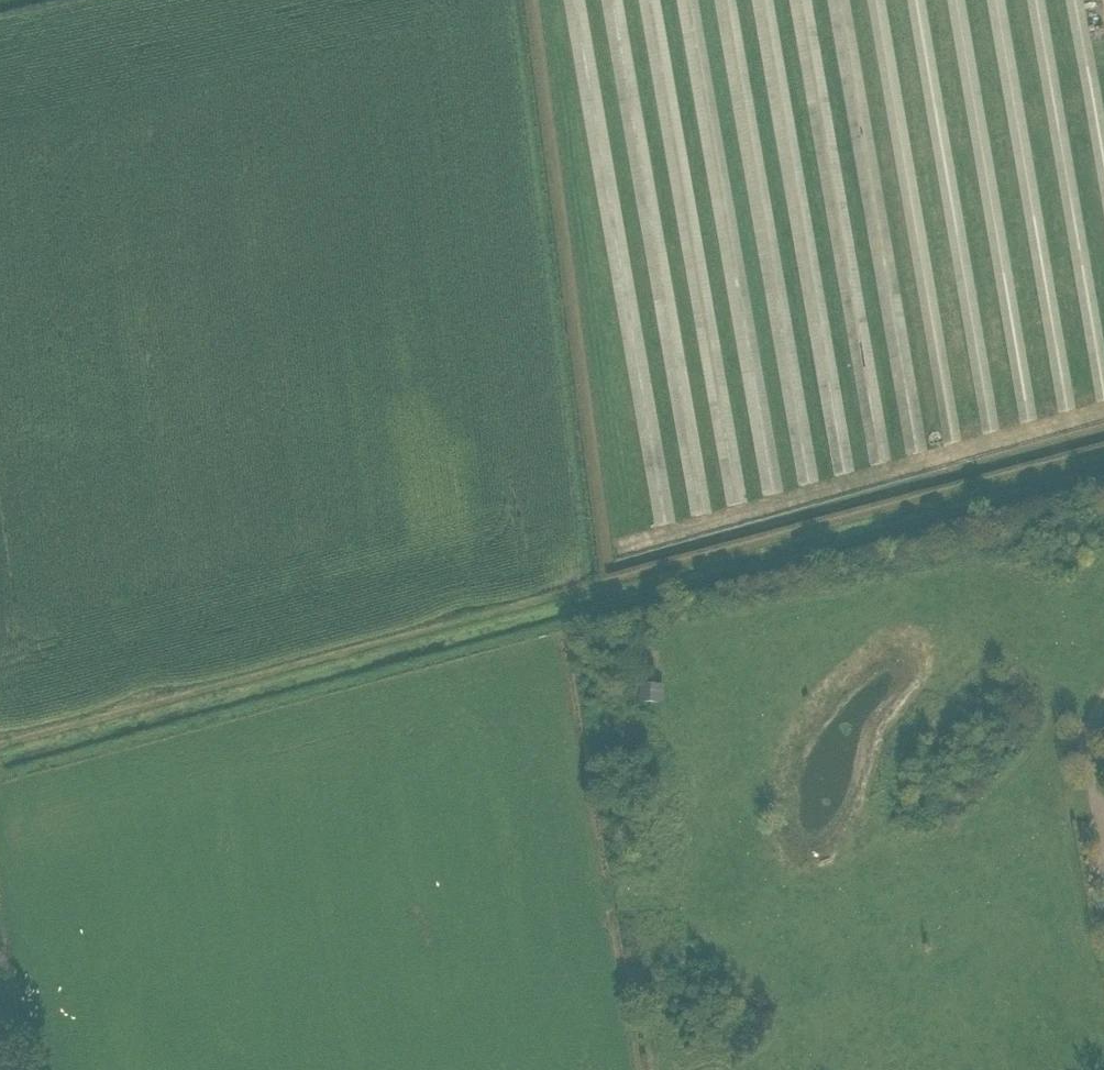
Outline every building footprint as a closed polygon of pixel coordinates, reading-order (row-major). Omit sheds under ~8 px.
[(710,81),(698,0),(675,0),(675,1),(678,0),(690,84),(710,81)] [(721,52),(743,49),(736,0),(714,0),(721,52)] [(960,308),(982,433),(1000,430),(980,319),(976,320),(973,305),(960,308)] [(943,443),(960,440),(938,308),(921,311),(943,443)] [(927,450),(906,343),(889,346),(910,453),(927,450)] [(677,422),(689,516),(711,513),(707,478),(721,476),(725,506),(746,503),(736,420),(728,421),(722,371),(706,373),(716,455),(701,456),(696,419),(677,422)] [(891,460),(883,409),(875,410),(869,377),(857,379),(871,463),(891,460)] [(641,684),(641,699),(655,700),(656,685),(641,684)]
